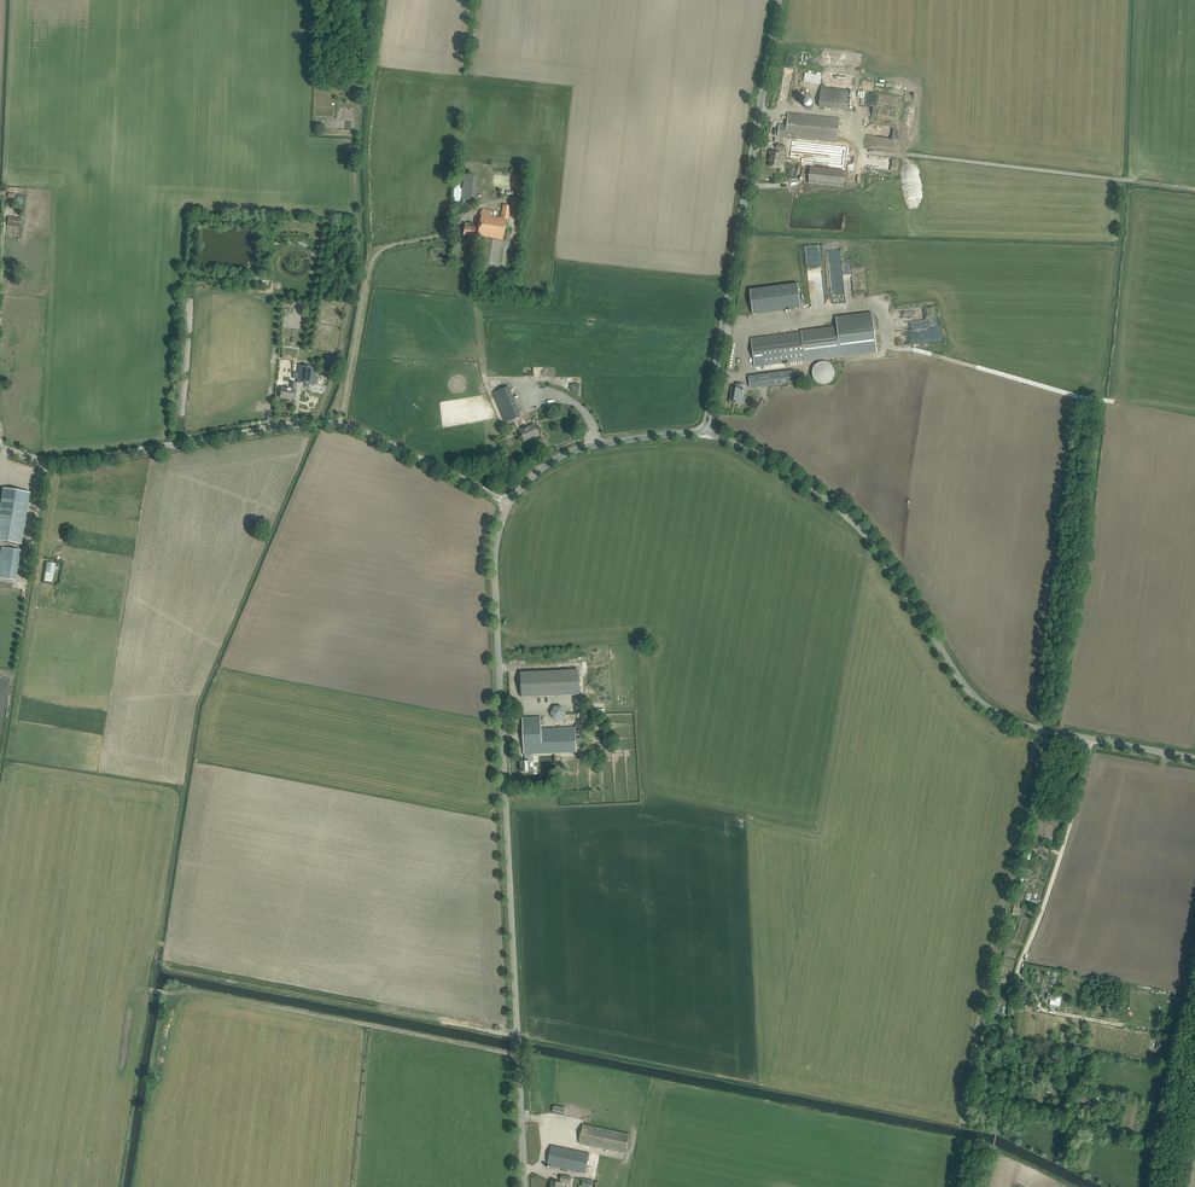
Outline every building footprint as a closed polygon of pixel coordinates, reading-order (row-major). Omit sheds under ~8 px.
[(819,107),(848,110),(850,90),(823,87),(824,85),(821,85),(819,107)] [(882,115),(882,106),(869,105),(868,118),(878,118),(878,115),(882,115)] [(802,139),(805,139),(812,140),(819,140),(837,142),(840,119),(788,113),(787,125),(779,124),(778,136),(792,138),(798,138),(802,139)] [(897,135),(903,135),(903,129),(893,129),(893,137),(897,138),(897,135)] [(769,166),(775,167),(779,168),(782,154),(770,152),(769,157),(771,157),(769,166)] [(808,183),(844,187),(845,171),(810,167),(808,183)] [(464,175),(462,193),(462,199),(474,201),(476,176),(464,175)] [(496,176),(495,187),(509,188),(510,178),(496,176)] [(454,188),(453,198),(460,199),(461,189),(459,189),(456,188),(454,188)] [(477,236),(483,237),(502,240),(506,219),(508,219),(510,206),(502,204),(500,218),(490,216),(491,211),(482,209),(478,231),(477,235),(477,236)] [(21,227),(22,217),(8,217),(7,226),(21,227)] [(474,234),(477,235),(478,231),(475,230),(475,228),(464,226),(463,235),(473,237),(474,234)] [(502,240),(483,237),(482,241),(478,263),(484,264),(498,266),(499,259),(502,240)] [(750,290),(753,314),(801,308),(798,284),(750,290)] [(918,321),(918,310),(908,310),(908,320),(918,321)] [(805,360),(841,356),(877,351),(872,314),(836,318),(838,328),(801,332),(805,360)] [(941,327),(895,331),(896,344),(942,341),(941,327)] [(805,360),(801,332),(751,339),(755,367),(805,360)] [(812,372),(813,375),(815,379),(818,381),(821,382),(825,382),(829,381),(832,378),(834,375),(834,371),(833,367),(831,364),(829,362),(825,361),(822,360),(819,361),(816,363),(814,365),(813,368),(812,372)] [(299,366),(297,378),(297,382),(313,384),(316,367),(299,365),(299,366)] [(796,371),(755,376),(749,376),(751,388),(797,382),(796,371)] [(282,387),(281,392),(280,398),(281,398),(289,399),(295,400),(296,389),(282,387)] [(520,417),(507,387),(493,393),(505,423),(520,417)] [(736,390),(736,388),(733,388),(732,396),(731,396),(730,402),(740,404),(742,391),(736,390)] [(520,432),(522,436),(524,442),(531,439),(530,437),(538,434),(534,424),(524,428),(525,431),(520,432)] [(21,545),(30,493),(4,488),(0,509),(0,541),(21,545)] [(16,581),(21,550),(2,547),(0,559),(0,578),(16,581)] [(46,572),(51,572),(54,573),(56,563),(47,562),(46,572)] [(521,673),(522,697),(580,695),(579,670),(521,673)] [(555,706),(551,713),(555,719),(562,720),(566,713),(563,706),(555,706)] [(541,717),(529,717),(523,718),(524,754),(525,754),(525,761),(521,762),(521,772),(530,772),(530,761),(533,761),(533,755),(576,753),(575,727),(541,728),(541,717)] [(613,741),(613,739),(612,738),(611,736),(610,734),(609,733),(607,732),(605,732),(603,732),(601,732),(599,732),(598,734),(596,735),(595,736),(594,738),(594,740),(594,741),(594,743),(595,745),(596,746),(597,748),(598,749),(600,750),(602,750),(604,751),(605,750),(607,750),(609,749),(610,748),(611,746),(612,745),(613,743),(613,741)] [(1157,1041),(1156,1051),(1168,1052),(1170,1043),(1157,1041)] [(1077,1105),(1089,1106),(1090,1096),(1077,1095),(1077,1105)] [(583,1124),(579,1144),(626,1154),(630,1134),(583,1124)] [(562,1168),(568,1170),(585,1173),(590,1154),(551,1145),(547,1165),(550,1166),(550,1167),(551,1167),(551,1166),(562,1168)] [(560,1182),(570,1184),(571,1177),(561,1175),(560,1182)] [(581,1186),(582,1186),(592,1186),(593,1181),(583,1179),(581,1186)]
